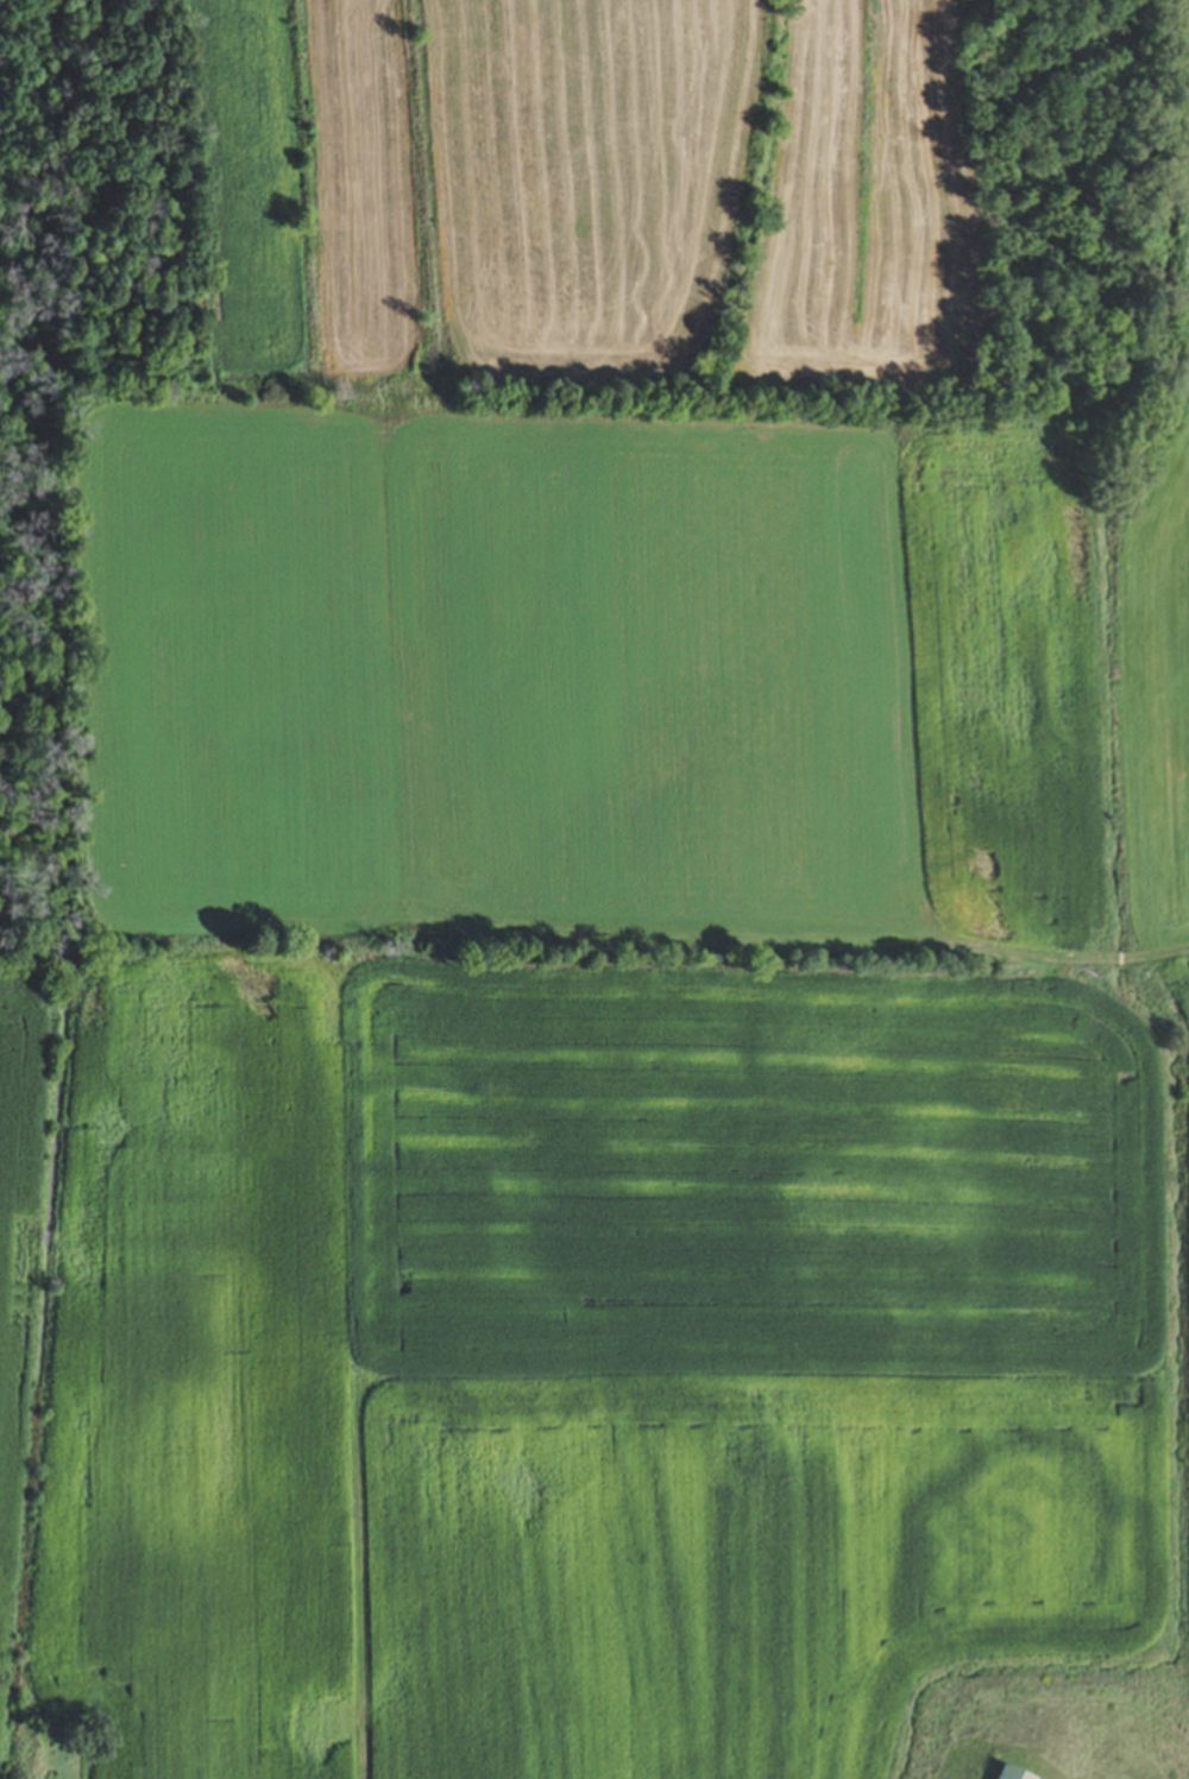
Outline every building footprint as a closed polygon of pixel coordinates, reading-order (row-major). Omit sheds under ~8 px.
[(991,1768),(987,1778),(1023,1778),(991,1768)]
